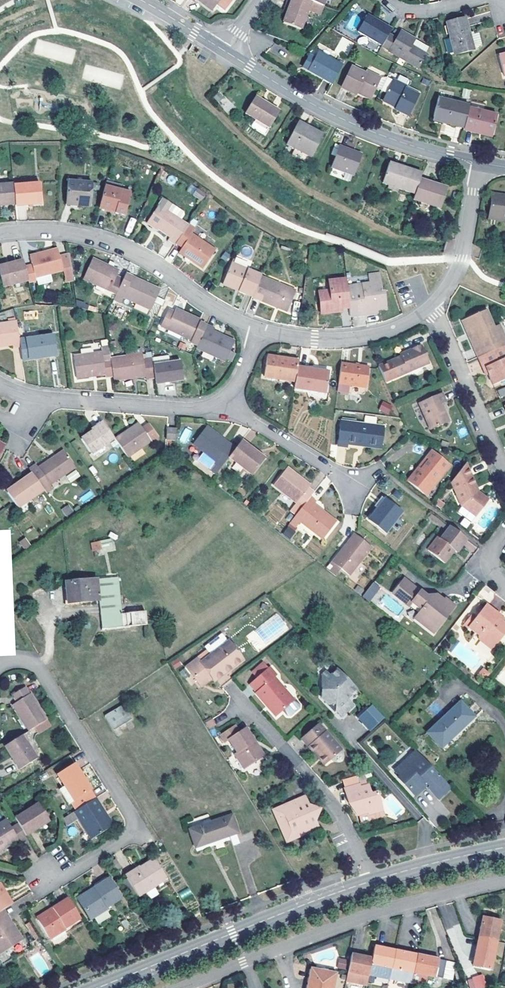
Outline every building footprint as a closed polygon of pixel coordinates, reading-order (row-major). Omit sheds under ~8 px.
[(213,10),(216,4),(220,0),(199,0),(213,10)] [(216,4),(225,10),(232,0),(220,0),(216,4)] [(287,14),(284,23),(301,29),(311,2),(306,0),(291,0),(287,14)] [(388,34),(391,29),(367,15),(358,31),(381,45),(388,34)] [(465,18),(446,23),(454,54),(473,49),(477,48),(481,43),(479,33),(474,35),(470,36),(469,32),(465,18)] [(396,38),(388,34),(381,45),(381,46),(417,67),(429,48),(401,31),(396,38)] [(332,85),(342,65),(317,53),(314,58),(310,56),(307,57),(302,67),(332,85)] [(375,88),(379,78),(366,71),(365,73),(351,67),(341,87),(355,94),(356,92),(370,98),(375,88)] [(375,88),(380,91),(386,77),(379,78),(375,88)] [(386,77),(380,91),(386,93),(392,80),(386,77)] [(392,80),(386,93),(382,100),(396,107),(395,109),(408,115),(418,95),(405,88),(406,87),(392,80)] [(222,91),(214,96),(225,114),(233,109),(222,91)] [(280,111),(256,96),(245,113),(255,120),(251,126),(264,134),(268,128),(280,111)] [(437,98),(433,116),(451,121),(450,124),(464,127),(468,108),(468,105),(437,98)] [(463,130),(475,133),(476,129),(493,133),(497,114),(468,108),(464,127),(463,130)] [(451,121),(433,116),(432,120),(450,124),(451,121)] [(298,121),(286,144),(294,148),(312,157),(324,134),(298,121)] [(360,153),(339,146),(332,166),(353,174),(360,153)] [(308,164),(312,157),(294,148),(290,155),(308,164)] [(420,179),(422,173),(388,163),(382,183),(416,194),(420,179)] [(416,194),(414,200),(440,208),(446,187),(420,179),(416,194)] [(104,188),(120,191),(121,186),(106,182),(104,188)] [(80,204),(79,207),(89,208),(91,185),(67,183),(65,203),(80,204)] [(13,184),(0,185),(0,206),(15,204),(14,186),(13,184)] [(15,204),(16,206),(42,204),(40,184),(14,186),(15,204)] [(116,211),(115,213),(125,216),(130,194),(120,191),(104,188),(100,207),(116,211)] [(198,189),(194,195),(202,200),(206,194),(198,189)] [(492,197),(489,218),(504,221),(504,200),(492,197)] [(176,243),(188,225),(180,221),(183,216),(183,213),(171,205),(162,199),(158,206),(146,223),(169,238),(167,240),(174,245),(176,243)] [(188,225),(176,243),(182,247),(178,252),(203,268),(215,250),(191,234),(194,230),(188,225)] [(36,280),(35,277),(36,277),(38,285),(52,281),(50,273),(64,270),(67,281),(74,279),(70,255),(60,258),(58,249),(30,256),(32,265),(25,267),(28,279),(29,282),(36,280)] [(116,294),(122,281),(115,278),(118,271),(92,259),(83,279),(116,294)] [(24,260),(14,263),(14,264),(0,268),(0,274),(3,286),(28,279),(25,267),(24,260)] [(240,287),(239,290),(253,296),(261,277),(261,276),(231,263),(224,280),(240,287)] [(366,311),(377,309),(387,308),(385,291),(383,291),(381,274),(369,275),(370,284),(347,287),(350,308),(351,316),(366,315),(366,311)] [(151,309),(154,301),(156,296),(159,290),(132,278),(124,275),(122,281),(116,294),(114,299),(121,302),(123,297),(151,309)] [(253,296),(253,297),(286,311),(295,291),(261,277),(253,296)] [(240,287),(224,280),(222,284),(239,290),(240,287)] [(347,287),(346,280),(329,282),(330,293),(319,293),(321,315),(341,312),(341,310),(350,308),(347,287)] [(161,325),(191,340),(190,342),(197,345),(206,326),(199,323),(200,320),(175,309),(174,312),(172,315),(166,313),(161,325)] [(473,340),(470,341),(479,360),(504,348),(504,340),(499,326),(493,329),(486,313),(462,323),(468,336),(470,334),(473,340)] [(17,322),(0,324),(0,345),(14,344),(14,348),(21,346),(20,339),(17,322)] [(197,345),(196,348),(226,361),(226,359),(231,361),(234,353),(230,351),(234,341),(212,331),(213,329),(206,326),(197,345)] [(54,335),(20,339),(21,346),(22,358),(43,356),(43,357),(57,355),(54,335)] [(106,374),(104,361),(111,360),(111,359),(109,345),(102,346),(103,353),(74,357),(77,378),(106,374)] [(413,353),(402,358),(391,362),(379,367),(385,382),(398,377),(429,365),(421,346),(412,350),(413,353)] [(504,382),(504,348),(479,360),(484,372),(486,371),(494,388),(504,382)] [(146,379),(156,378),(154,365),(152,358),(143,360),(142,354),(111,359),(111,360),(114,380),(145,376),(146,379)] [(264,378),(295,383),(297,367),(298,362),(266,357),(264,378)] [(181,361),(154,365),(156,378),(157,384),(184,380),(181,361)] [(341,364),(339,384),(366,388),(369,368),(341,364)] [(295,383),(294,389),(326,393),(329,374),(318,372),(318,370),(297,367),(295,383)] [(442,406),(444,405),(449,403),(445,394),(421,404),(433,431),(451,423),(447,412),(445,413),(442,406)] [(383,401),(378,410),(388,415),(393,405),(383,401)] [(361,442),(381,445),(383,428),(356,424),(346,423),(341,422),(338,446),(347,447),(347,444),(360,446),(361,442)] [(114,438),(104,423),(81,439),(91,454),(114,438)] [(139,423),(115,439),(128,457),(151,441),(153,444),(159,439),(149,425),(143,429),(139,423)] [(229,456),(236,448),(207,426),(194,443),(204,451),(222,465),(229,456)] [(167,428),(166,439),(176,440),(177,429),(167,428)] [(186,428),(179,440),(184,442),(191,431),(186,428)] [(236,448),(229,456),(252,474),(264,459),(253,451),(254,450),(241,441),(236,448)] [(63,450),(37,467),(36,465),(29,469),(32,473),(44,490),(45,492),(51,487),(49,485),(75,467),(63,450)] [(222,465),(204,451),(198,459),(216,473),(222,465)] [(421,470),(418,468),(408,480),(426,495),(450,466),(431,451),(426,458),(429,460),(421,470)] [(429,460),(426,458),(418,468),(421,470),(429,460)] [(475,517),(482,508),(479,505),(485,497),(477,491),(475,492),(473,488),(475,487),(466,463),(451,483),(461,506),(475,517)] [(310,497),(314,492),(309,488),(310,485),(287,467),(274,484),(297,502),(295,505),(300,510),(310,497)] [(19,508),(26,503),(44,490),(32,473),(16,485),(17,486),(8,492),(19,508)] [(17,486),(16,485),(14,483),(6,489),(8,492),(17,486)] [(84,503),(95,496),(91,490),(80,497),(84,503)] [(403,495),(396,490),(392,495),(398,500),(403,495)] [(374,505),(378,508),(384,500),(381,496),(374,505)] [(300,510),(297,514),(302,518),(300,520),(323,538),(337,521),(314,504),(316,501),(310,497),(300,510)] [(489,500),(485,497),(479,505),(482,508),(489,500)] [(445,504),(438,499),(434,503),(441,509),(445,504)] [(401,512),(384,500),(378,508),(368,520),(385,533),(401,512)] [(26,503),(19,508),(23,513),(30,508),(26,503)] [(65,516),(73,512),(69,504),(61,508),(65,516)] [(452,551),(454,552),(456,554),(467,540),(450,527),(440,540),(437,538),(427,551),(434,557),(444,565),(451,556),(449,554),(452,551)] [(371,547),(354,534),(326,569),(335,576),(340,569),(349,575),(371,547)] [(19,540),(24,549),(31,546),(26,537),(19,540)] [(113,539),(91,541),(91,551),(114,549),(113,539)] [(434,557),(427,551),(421,558),(429,564),(434,557)] [(395,557),(390,563),(394,566),(399,561),(395,557)] [(121,615),(118,578),(66,582),(68,603),(99,600),(102,628),(146,624),(145,612),(121,615)] [(412,590),(414,588),(403,580),(401,582),(412,590)] [(368,600),(381,588),(375,582),(362,594),(368,600)] [(444,598),(443,600),(441,602),(436,598),(438,596),(435,594),(426,596),(420,591),(419,592),(414,588),(412,590),(401,582),(392,594),(407,607),(410,604),(412,601),(422,609),(419,611),(414,618),(432,633),(454,606),(444,598)] [(412,601),(410,604),(419,611),(422,609),(412,601)] [(486,604),(475,618),(474,620),(469,617),(462,625),(467,628),(467,627),(480,637),(478,639),(492,649),(504,633),(504,624),(502,622),(498,618),(500,616),(486,604)] [(244,661),(230,641),(201,662),(198,658),(186,667),(200,685),(204,683),(205,684),(213,679),(215,682),(226,674),(224,670),(230,665),(233,669),(244,661)] [(253,673),(258,679),(270,669),(265,663),(253,673)] [(224,670),(226,674),(233,669),(230,665),(224,670)] [(482,667),(478,675),(486,679),(490,671),(482,667)] [(259,693),(260,693),(265,698),(273,708),(272,710),(278,717),(297,701),(276,678),(278,676),(271,668),(270,669),(258,679),(251,685),(259,693)] [(345,712),(350,708),(350,701),(347,697),(343,694),(345,692),(349,695),(357,688),(338,669),(331,675),(323,675),(321,695),(337,712),(345,712)] [(13,704),(29,730),(31,729),(46,719),(47,718),(38,704),(35,706),(28,694),(31,692),(32,692),(26,684),(12,693),(17,701),(13,704)] [(31,692),(28,694),(35,706),(38,704),(31,692)] [(273,708),(265,698),(263,700),(272,710),(273,708)] [(475,717),(461,702),(438,722),(453,736),(475,717)] [(373,704),(357,718),(369,732),(385,718),(373,704)] [(132,719),(124,705),(106,717),(114,730),(132,719)] [(213,718),(205,723),(208,729),(216,724),(213,718)] [(46,719),(31,729),(36,735),(50,726),(46,719)] [(322,755),(328,762),(344,748),(321,722),(302,738),(319,758),(322,755)] [(453,736),(438,722),(427,733),(441,748),(453,736)] [(244,769),(262,757),(252,743),(255,741),(246,727),(239,731),(233,724),(219,734),(224,742),(228,739),(237,753),(234,754),(244,769)] [(22,735),(4,746),(19,769),(37,757),(22,735)] [(252,743),(262,757),(265,755),(255,741),(252,743)] [(418,752),(417,750),(404,763),(407,766),(420,753),(418,752)] [(451,786),(420,753),(407,766),(404,763),(396,770),(401,775),(399,777),(416,794),(425,785),(424,783),(426,781),(431,786),(430,787),(440,796),(451,786)] [(322,755),(319,758),(325,765),(328,762),(322,755)] [(55,774),(63,786),(72,801),(70,803),(75,811),(94,798),(89,791),(90,790),(73,762),(55,774)] [(358,773),(344,777),(347,786),(361,782),(358,773)] [(347,786),(352,801),(356,799),(361,813),(362,813),(364,821),(374,818),(372,812),(385,807),(380,790),(373,792),(371,782),(362,785),(361,782),(347,786)] [(67,804),(70,803),(72,801),(63,786),(58,790),(67,804)] [(309,802),(306,795),(272,808),(285,842),(311,832),(316,819),(320,807),(309,802)] [(90,839),(108,828),(100,816),(104,813),(94,798),(75,811),(73,812),(62,819),(66,825),(77,818),(90,839)] [(356,799),(352,801),(361,813),(356,799)] [(37,826),(48,820),(38,804),(15,818),(18,823),(27,836),(39,829),(37,826)] [(372,812),(374,818),(389,814),(386,807),(385,807),(372,812)] [(100,816),(108,828),(112,825),(104,813),(100,816)] [(239,832),(232,814),(190,830),(196,848),(239,832)] [(316,819),(311,832),(319,828),(316,819)] [(16,839),(18,841),(19,844),(28,839),(27,836),(18,823),(10,828),(5,820),(0,823),(0,848),(16,839)] [(37,826),(39,829),(49,823),(48,820),(37,826)] [(0,848),(0,852),(18,841),(16,839),(0,848)] [(119,882),(130,899),(138,895),(138,896),(146,891),(149,895),(151,896),(155,893),(156,890),(153,886),(167,877),(154,857),(134,869),(135,872),(127,877),(119,882)] [(94,889),(77,900),(89,919),(107,908),(106,906),(119,898),(107,878),(93,887),(94,889)] [(4,909),(11,905),(5,895),(9,893),(2,882),(0,883),(0,911),(4,909)] [(94,889),(93,887),(76,898),(77,900),(94,889)] [(182,899),(192,894),(188,888),(179,893),(182,899)] [(15,902),(9,893),(5,895),(11,905),(15,902)] [(54,911),(38,920),(50,939),(66,929),(65,927),(80,918),(68,898),(52,908),(54,911)] [(54,911),(52,908),(36,918),(38,920),(54,911)] [(0,911),(0,912),(8,924),(11,922),(4,909),(0,911)] [(3,951),(22,939),(11,922),(8,924),(0,912),(0,947),(3,951)] [(483,917),(478,939),(495,942),(500,920),(483,917)] [(42,950),(45,948),(36,934),(33,936),(42,950)] [(478,939),(473,965),(490,968),(495,942),(478,939)] [(372,958),(368,975),(389,980),(395,950),(374,946),(372,958)] [(395,950),(389,980),(411,984),(413,973),(417,955),(395,950)] [(351,954),(345,982),(366,986),(368,977),(368,975),(372,958),(351,954)] [(417,955),(413,973),(442,979),(445,961),(417,955)] [(347,961),(339,960),(338,968),(345,970),(347,961)] [(307,987),(332,987),(335,974),(311,969),(307,987)] [(484,987),(481,976),(471,979),(474,987),(484,987)]
